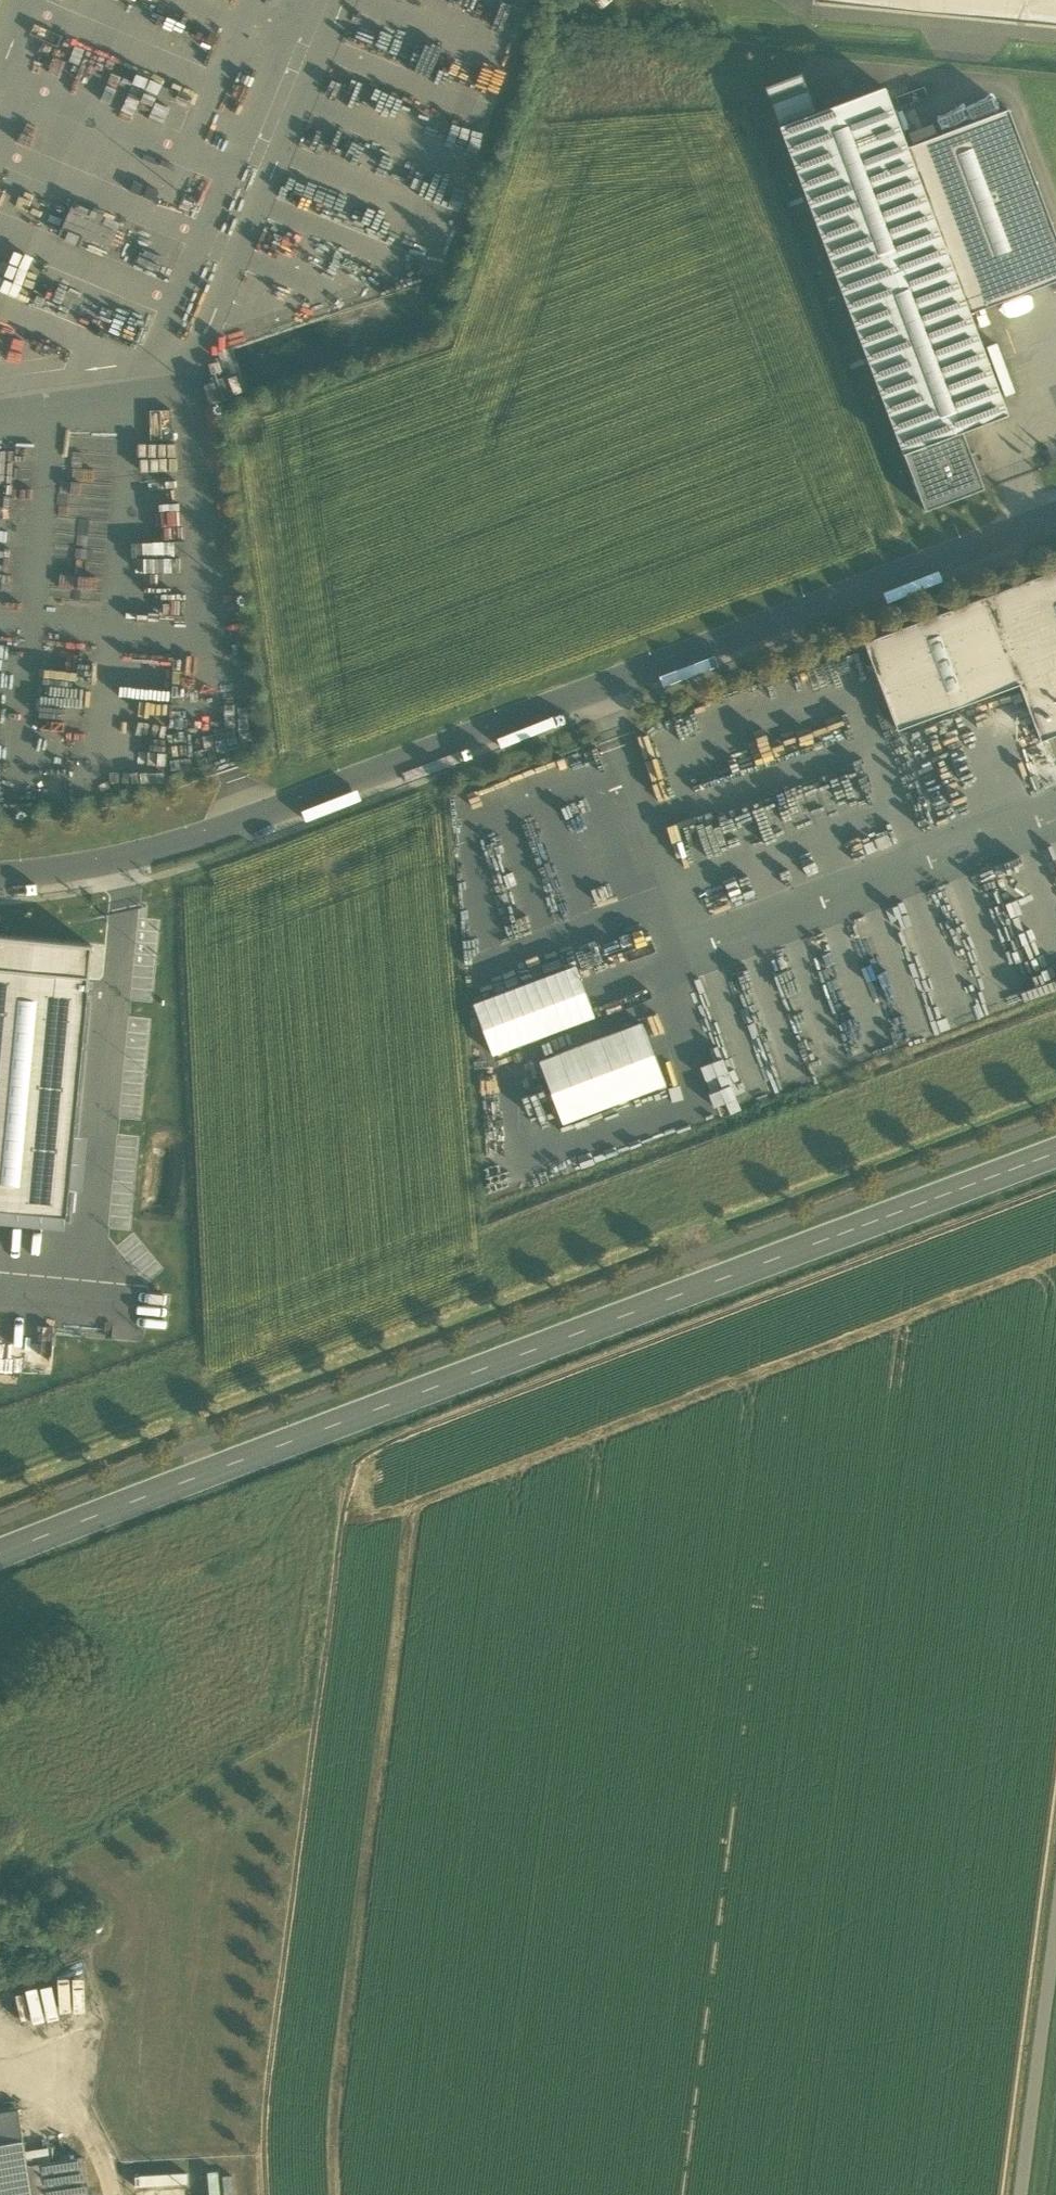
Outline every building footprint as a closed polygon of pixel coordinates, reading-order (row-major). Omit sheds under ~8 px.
[(813,0),(1055,24),(1055,0),(813,0)] [(219,33),(163,10),(131,86),(146,92),(174,103),(188,109),(219,33)] [(765,87),(780,125),(816,112),(801,73),(765,87)] [(903,453),(962,431),(1007,414),(969,313),(906,147),(884,86),(816,112),(780,125),(779,126),(903,453)] [(146,92),(141,103),(169,115),(174,103),(146,92)] [(906,147),(969,313),(1055,280),(1055,237),(1008,108),(906,147)] [(984,488),(962,431),(903,453),(925,510),(984,488)] [(864,642),(897,730),(1019,684),(1040,741),(1055,735),(1055,569),(864,642)] [(0,937),(0,969),(89,978),(92,946),(0,937)] [(473,1004),(492,1055),(594,1017),(575,966),(473,1004)] [(66,1217),(69,1190),(74,1135),(89,978),(0,969),(0,1210),(66,1217)] [(642,1022),(539,1062),(562,1123),(665,1084),(642,1022)] [(82,1191),(87,1136),(74,1135),(69,1190),(82,1191)] [(64,1230),(66,1217),(0,1210),(0,1224),(64,1230)] [(47,1374),(50,1345),(0,1341),(0,1369),(47,1374)] [(26,2165),(25,2154),(18,2110),(0,2112),(0,2194),(30,2194),(26,2165)] [(25,2154),(26,2165),(48,2162),(47,2151),(25,2154)] [(48,2162),(26,2165),(30,2194),(88,2194),(83,2157),(48,2162)]
